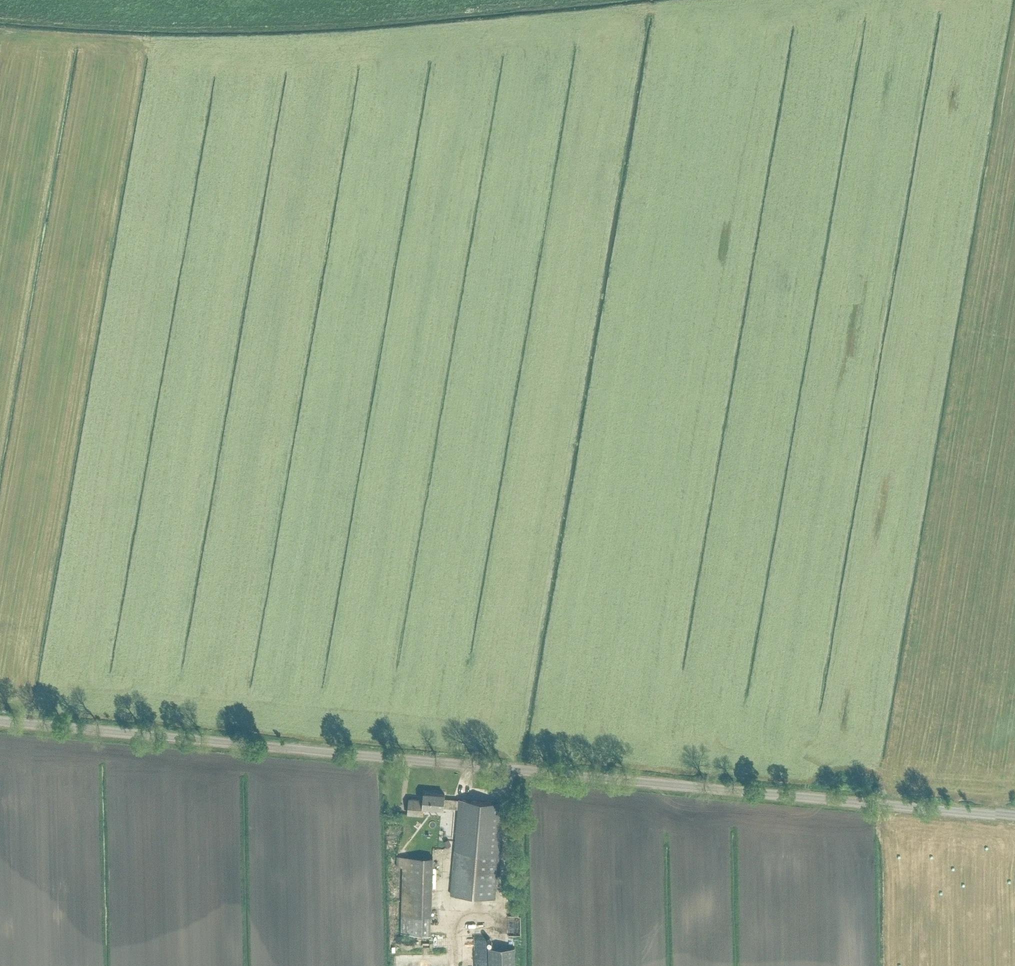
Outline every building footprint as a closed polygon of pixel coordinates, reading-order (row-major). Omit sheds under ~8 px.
[(409,797),(408,812),(423,814),(423,806),(442,807),(442,806),(458,808),(451,893),(495,897),(503,802),(444,797),(445,793),(424,791),(424,799),(409,797)] [(403,862),(402,914),(402,932),(430,932),(432,856),(396,855),(396,862),(403,862)] [(488,965),(513,965),(513,946),(488,946),(488,965)]
